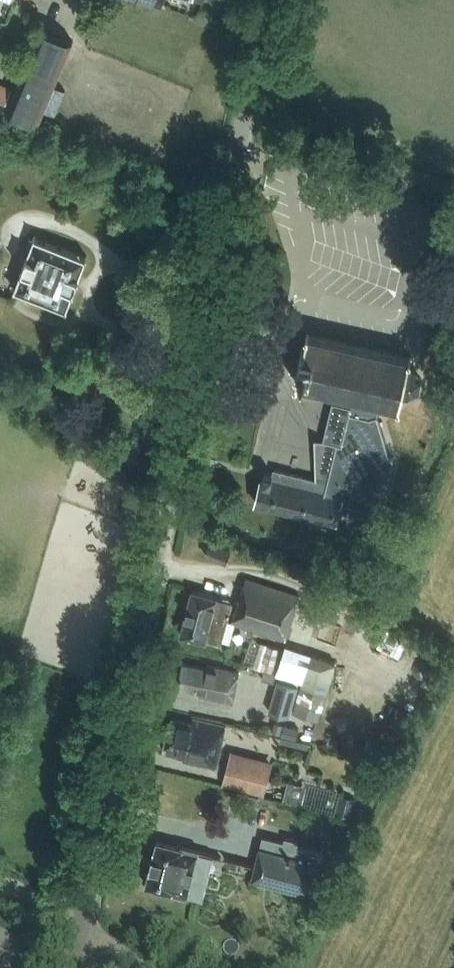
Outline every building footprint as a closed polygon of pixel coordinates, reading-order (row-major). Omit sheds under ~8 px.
[(38,121),(72,40),(41,27),(7,108),(38,121)] [(10,89),(0,84),(0,105),(3,106),(10,89)] [(54,84),(44,108),(55,113),(66,89),(54,84)] [(66,307),(86,255),(36,236),(16,287),(66,307)] [(378,415),(381,400),(400,405),(403,394),(408,395),(419,390),(422,378),(414,368),(409,367),(411,357),(308,334),(305,348),(302,345),(300,346),(302,349),(298,367),(295,369),(297,371),(300,369),(297,381),(336,390),(334,401),(332,400),(323,439),(325,440),(316,479),(307,476),(275,469),(274,474),(266,472),(264,479),(262,479),(257,504),(339,523),(343,503),(378,511),(384,486),(387,487),(394,457),(391,456),(379,415),(378,415)] [(225,560),(229,547),(211,540),(206,553),(225,560)] [(286,638),(301,594),(248,576),(232,620),(286,638)] [(228,621),(234,599),(191,589),(181,633),(222,643),(223,638),(231,640),(235,623),(228,621)] [(267,643),(260,668),(264,669),(276,672),(279,673),(303,680),(294,711),(319,718),(329,687),(336,661),(286,644),(285,648),(267,643)] [(208,663),(207,667),(184,662),(179,684),(202,689),(201,694),(234,701),(241,671),(208,663)] [(274,681),(276,673),(264,670),(262,678),(274,681)] [(278,678),(269,709),(289,715),(297,690),(299,684),(296,683),(278,678)] [(195,717),(193,722),(173,717),(165,750),(186,755),(185,758),(216,765),(226,725),(195,717)] [(280,735),(283,724),(276,722),(273,733),(280,735)] [(284,724),(282,734),(297,738),(299,727),(284,724)] [(300,740),(298,746),(310,749),(311,743),(300,740)] [(260,793),(268,763),(234,754),(226,784),(260,793)] [(303,802),(309,784),(292,779),(286,797),(303,802)] [(352,817),(356,799),(340,795),(336,813),(352,817)] [(355,804),(352,817),(366,820),(369,808),(355,804)] [(284,838),(283,840),(265,836),(256,877),(314,891),(323,851),(299,845),(300,841),(284,838)] [(212,855),(213,853),(158,839),(147,883),(187,893),(197,855),(205,857),(206,854),(212,855)]
